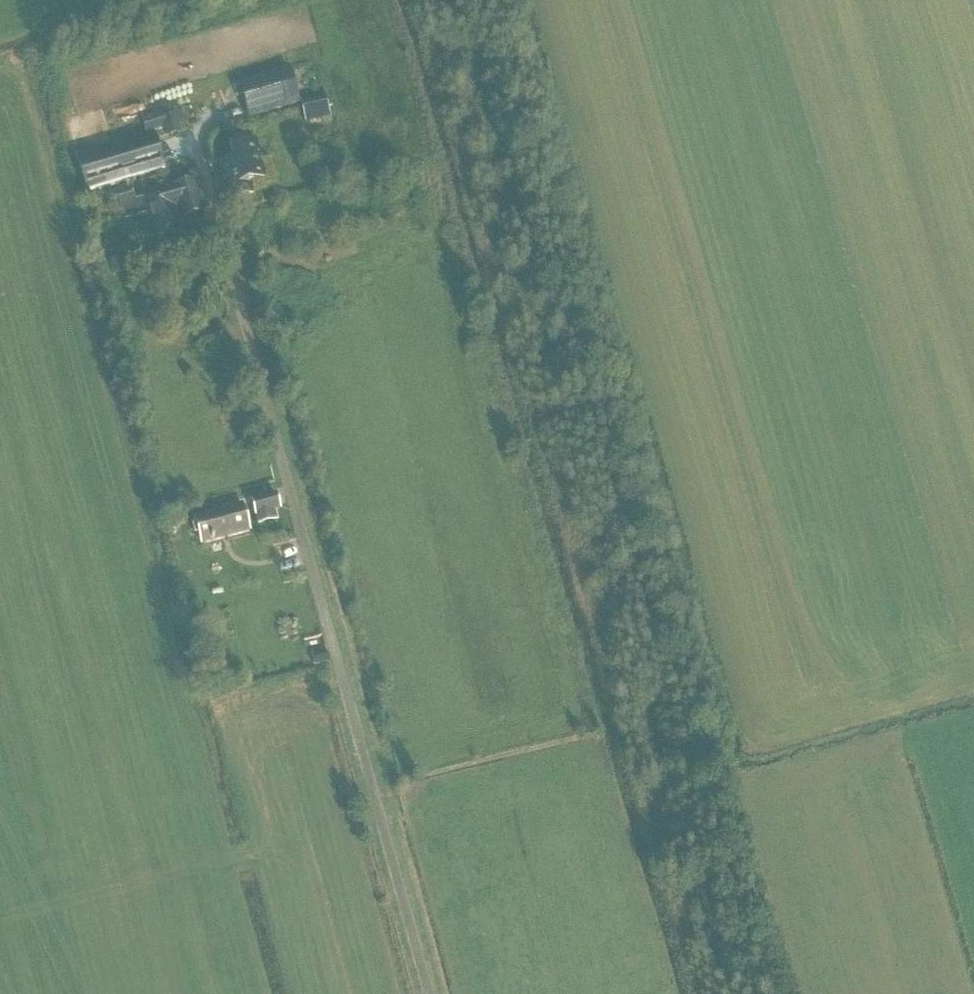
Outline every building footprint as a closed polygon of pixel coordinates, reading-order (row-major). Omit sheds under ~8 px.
[(299,101),(289,67),(239,81),(249,116),(299,101)] [(166,169),(155,132),(76,156),(87,193),(166,169)] [(266,176),(255,139),(230,147),(234,159),(222,162),(233,198),(253,192),(249,180),(266,176)] [(155,237),(179,230),(176,218),(179,217),(179,220),(206,211),(197,179),(171,186),(172,190),(143,199),(155,237)] [(281,509),(276,491),(250,498),(255,516),(256,516),(258,525),(275,521),(273,512),(281,509)] [(242,503),(195,517),(202,544),(250,531),(242,503)]
